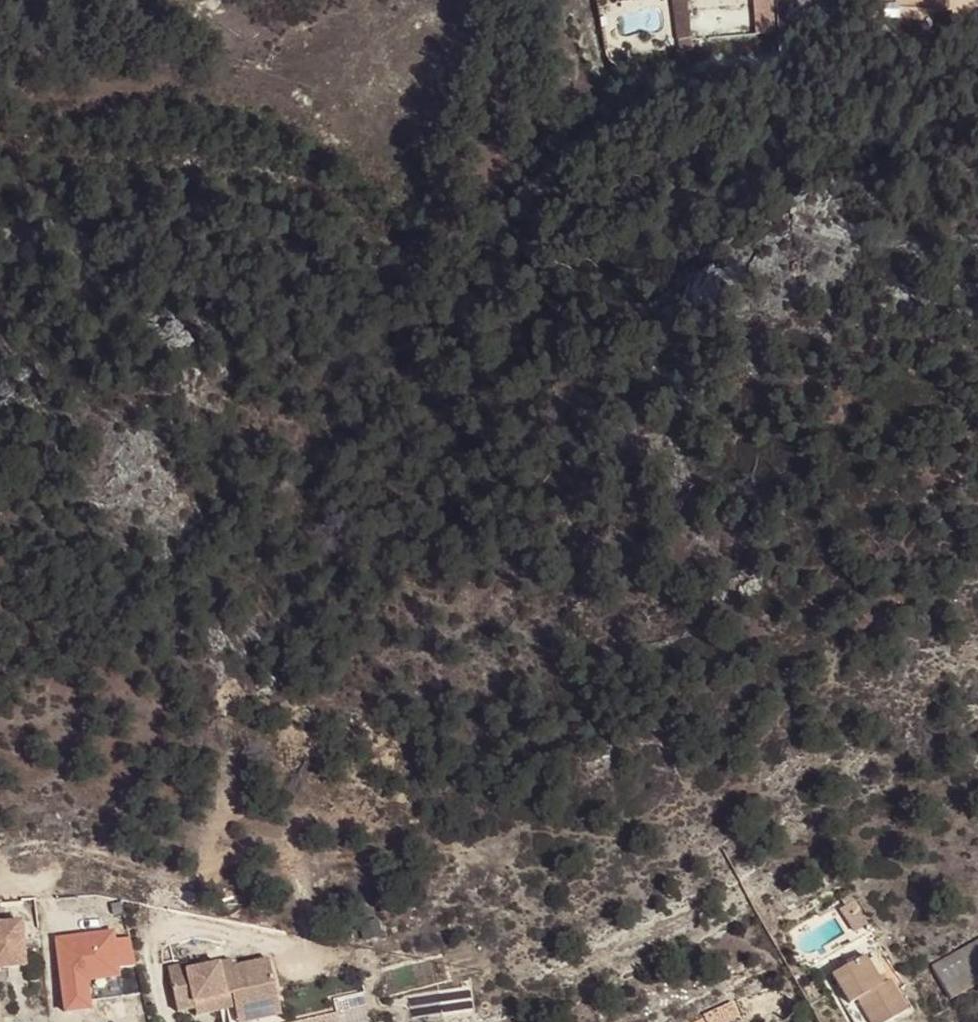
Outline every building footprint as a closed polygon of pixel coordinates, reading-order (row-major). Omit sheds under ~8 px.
[(686,0),(673,0),(679,37),(692,35),(686,0)] [(792,28),(791,12),(779,12),(781,29),(792,28)] [(694,46),(692,35),(681,37),(683,47),(694,46)] [(853,901),(849,894),(841,899),(845,906),(853,901)] [(867,925),(853,901),(845,906),(840,909),(854,933),(867,925)] [(21,923),(0,925),(0,970),(25,967),(21,923)] [(66,1014),(101,1011),(98,976),(142,973),(139,937),(121,938),(120,930),(60,934),(66,1014)] [(929,960),(951,999),(977,984),(977,932),(929,960)] [(887,969),(878,954),(867,961),(875,975),(887,969)] [(865,956),(832,975),(849,1005),(857,1001),(869,1021),(889,1021),(907,1011),(890,981),(882,986),(875,975),(867,961),(865,956)] [(269,960),(232,968),(231,962),(188,971),(187,965),(168,969),(178,1013),(194,1009),(215,1005),(216,1012),(226,1010),(229,1021),(282,1021),(269,960)] [(857,1001),(849,1005),(845,1008),(853,1021),(869,1021),(857,1001)] [(215,1005),(194,1009),(196,1017),(216,1012),(215,1005)] [(725,1007),(704,1016),(704,1018),(706,1021),(728,1021),(731,1021),(725,1007)]
